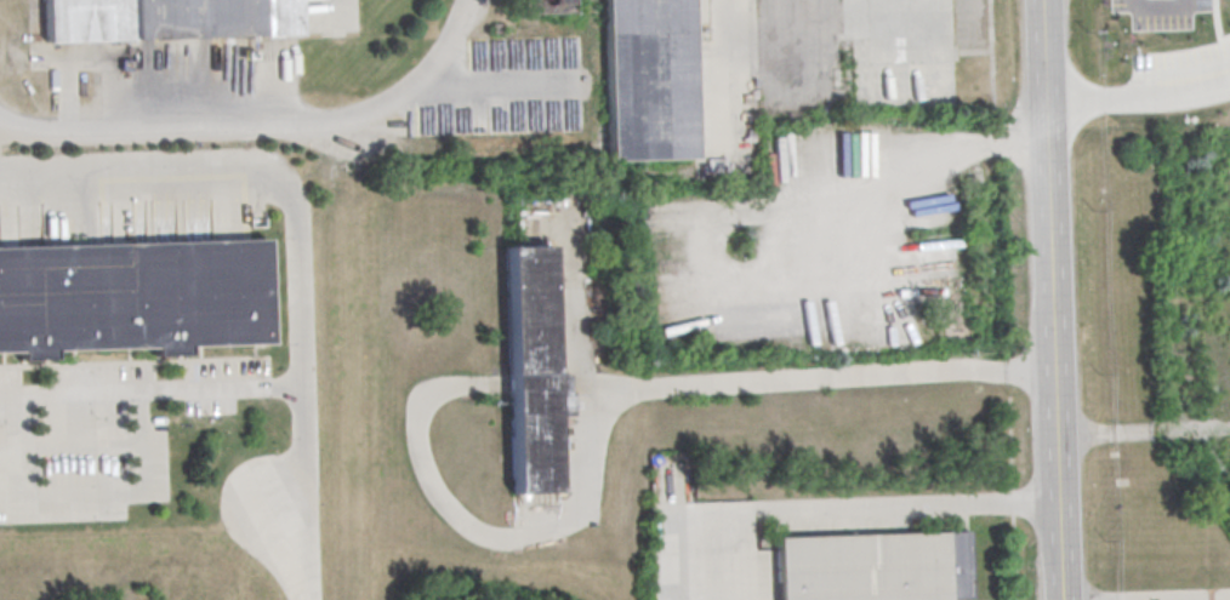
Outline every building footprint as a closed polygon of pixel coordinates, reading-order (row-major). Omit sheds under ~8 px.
[(300,36),(299,0),(43,0),(44,44),(300,36)] [(608,159),(603,0),(690,0),(695,159),(608,159)] [(17,352),(0,352),(0,247),(264,239),(268,343),(186,345),(186,355),(152,356),(152,347),(51,350),(51,359),(18,360),(17,352)] [(505,247),(548,246),(553,493),(509,493),(505,247)] [(970,532),(972,599),(779,599),(778,537),(970,532)]
